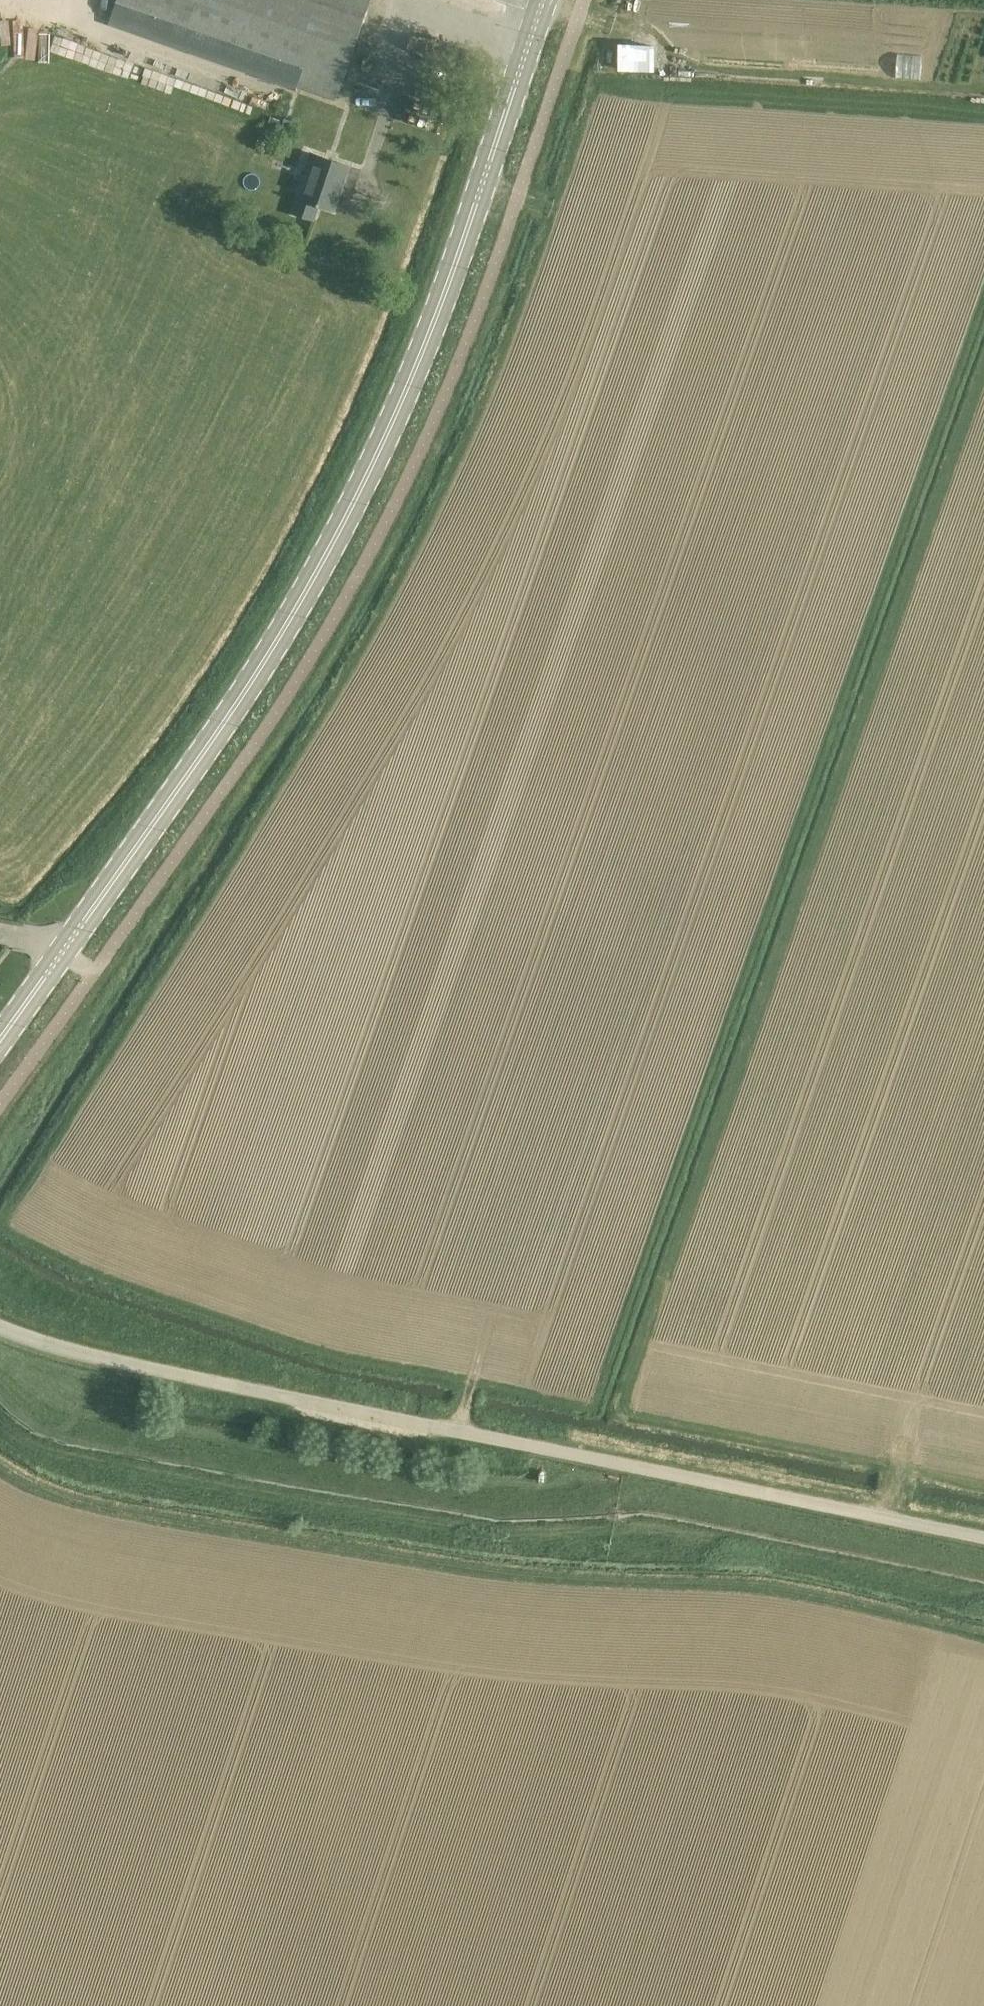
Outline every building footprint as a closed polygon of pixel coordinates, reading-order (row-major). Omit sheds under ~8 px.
[(297,85),(337,99),(372,0),(118,0),(110,24),(296,89),(297,85)] [(630,43),(624,70),(652,76),(658,49),(630,43)] [(271,116),(267,128),(279,132),(283,120),(271,116)] [(314,166),(304,195),(300,194),(294,212),(313,219),(318,204),(334,210),(349,165),(311,152),(307,163),(314,166)]
